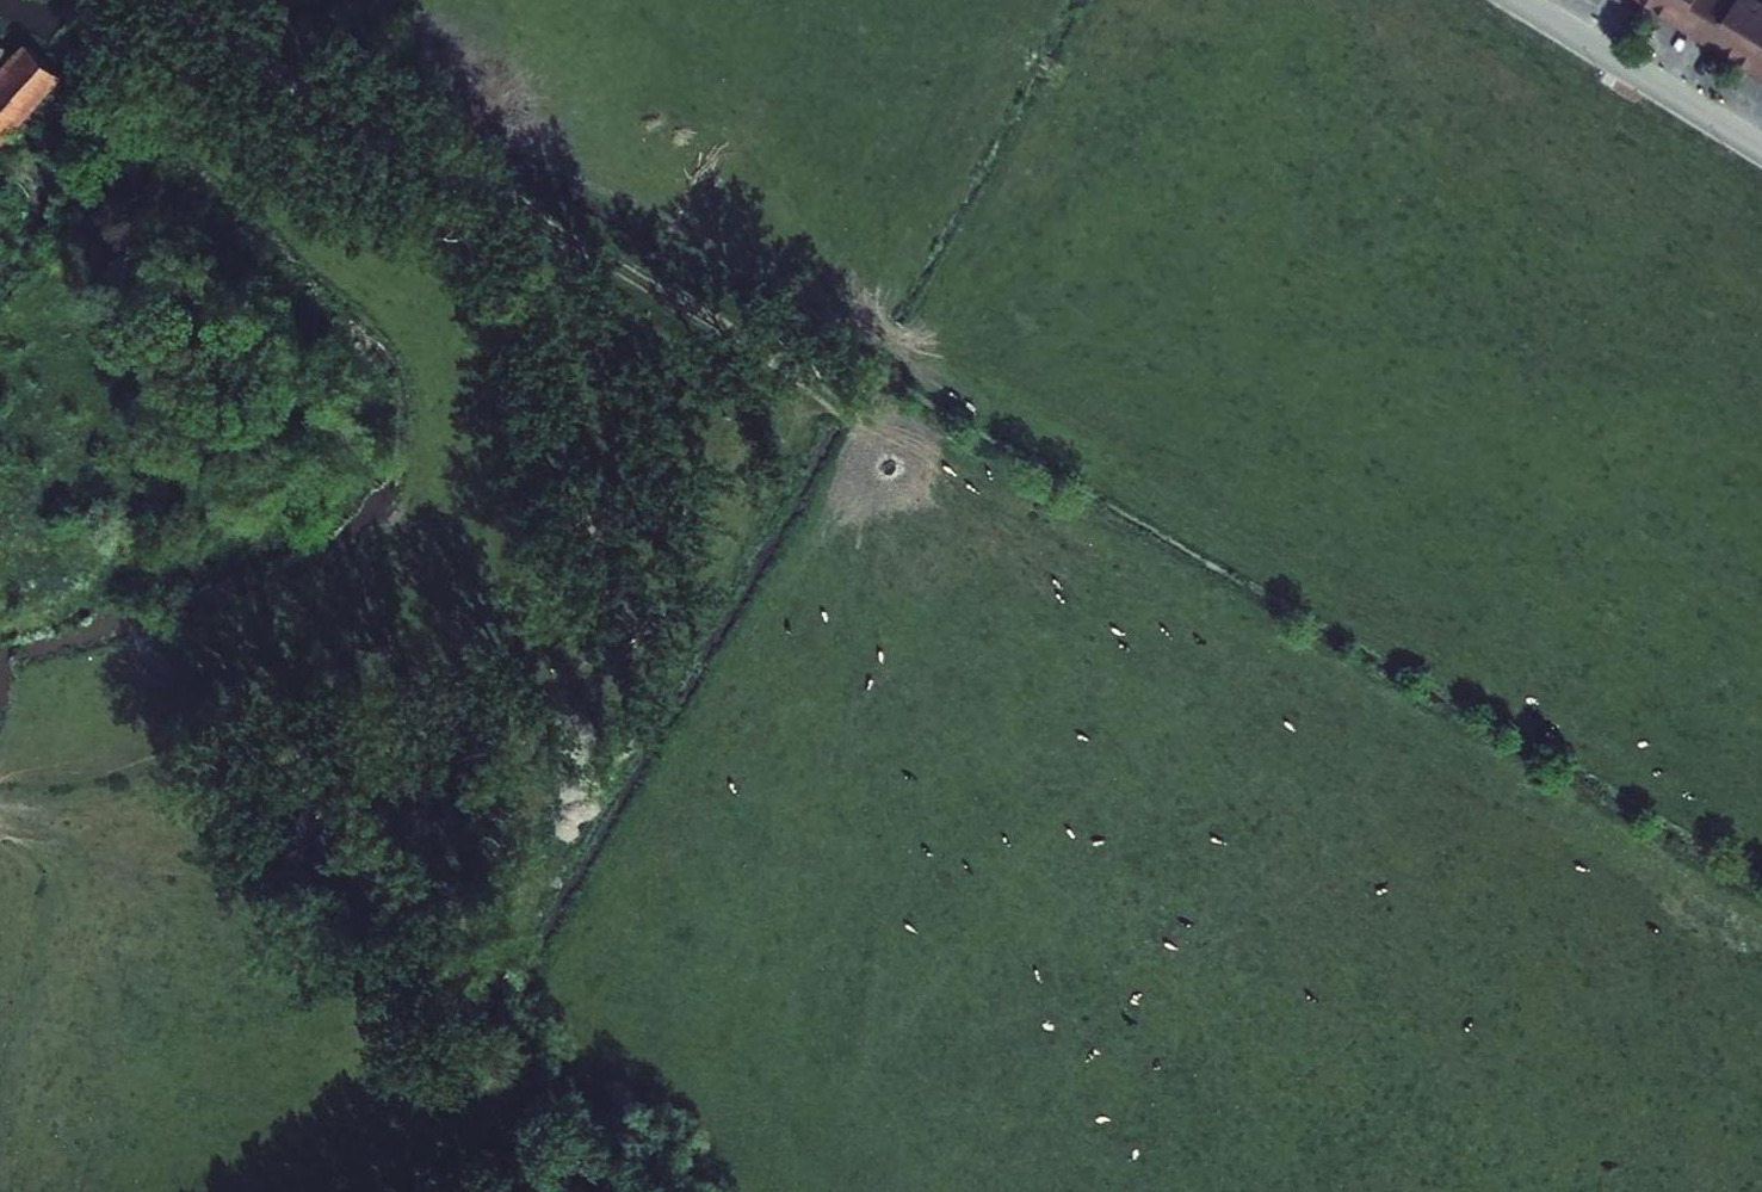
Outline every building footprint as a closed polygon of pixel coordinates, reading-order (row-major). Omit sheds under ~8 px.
[(1652,0),(1632,0),(1646,9),(1652,0)] [(1709,0),(1652,0),(1646,9),(1688,34),(1709,0)] [(1759,11),(1742,0),(1730,0),(1726,7),(1714,0),(1709,0),(1688,34),(1729,60),(1759,11)] [(1759,11),(1729,60),(1761,80),(1761,13),(1759,11)] [(65,72),(27,38),(0,68),(0,142),(65,72)]
